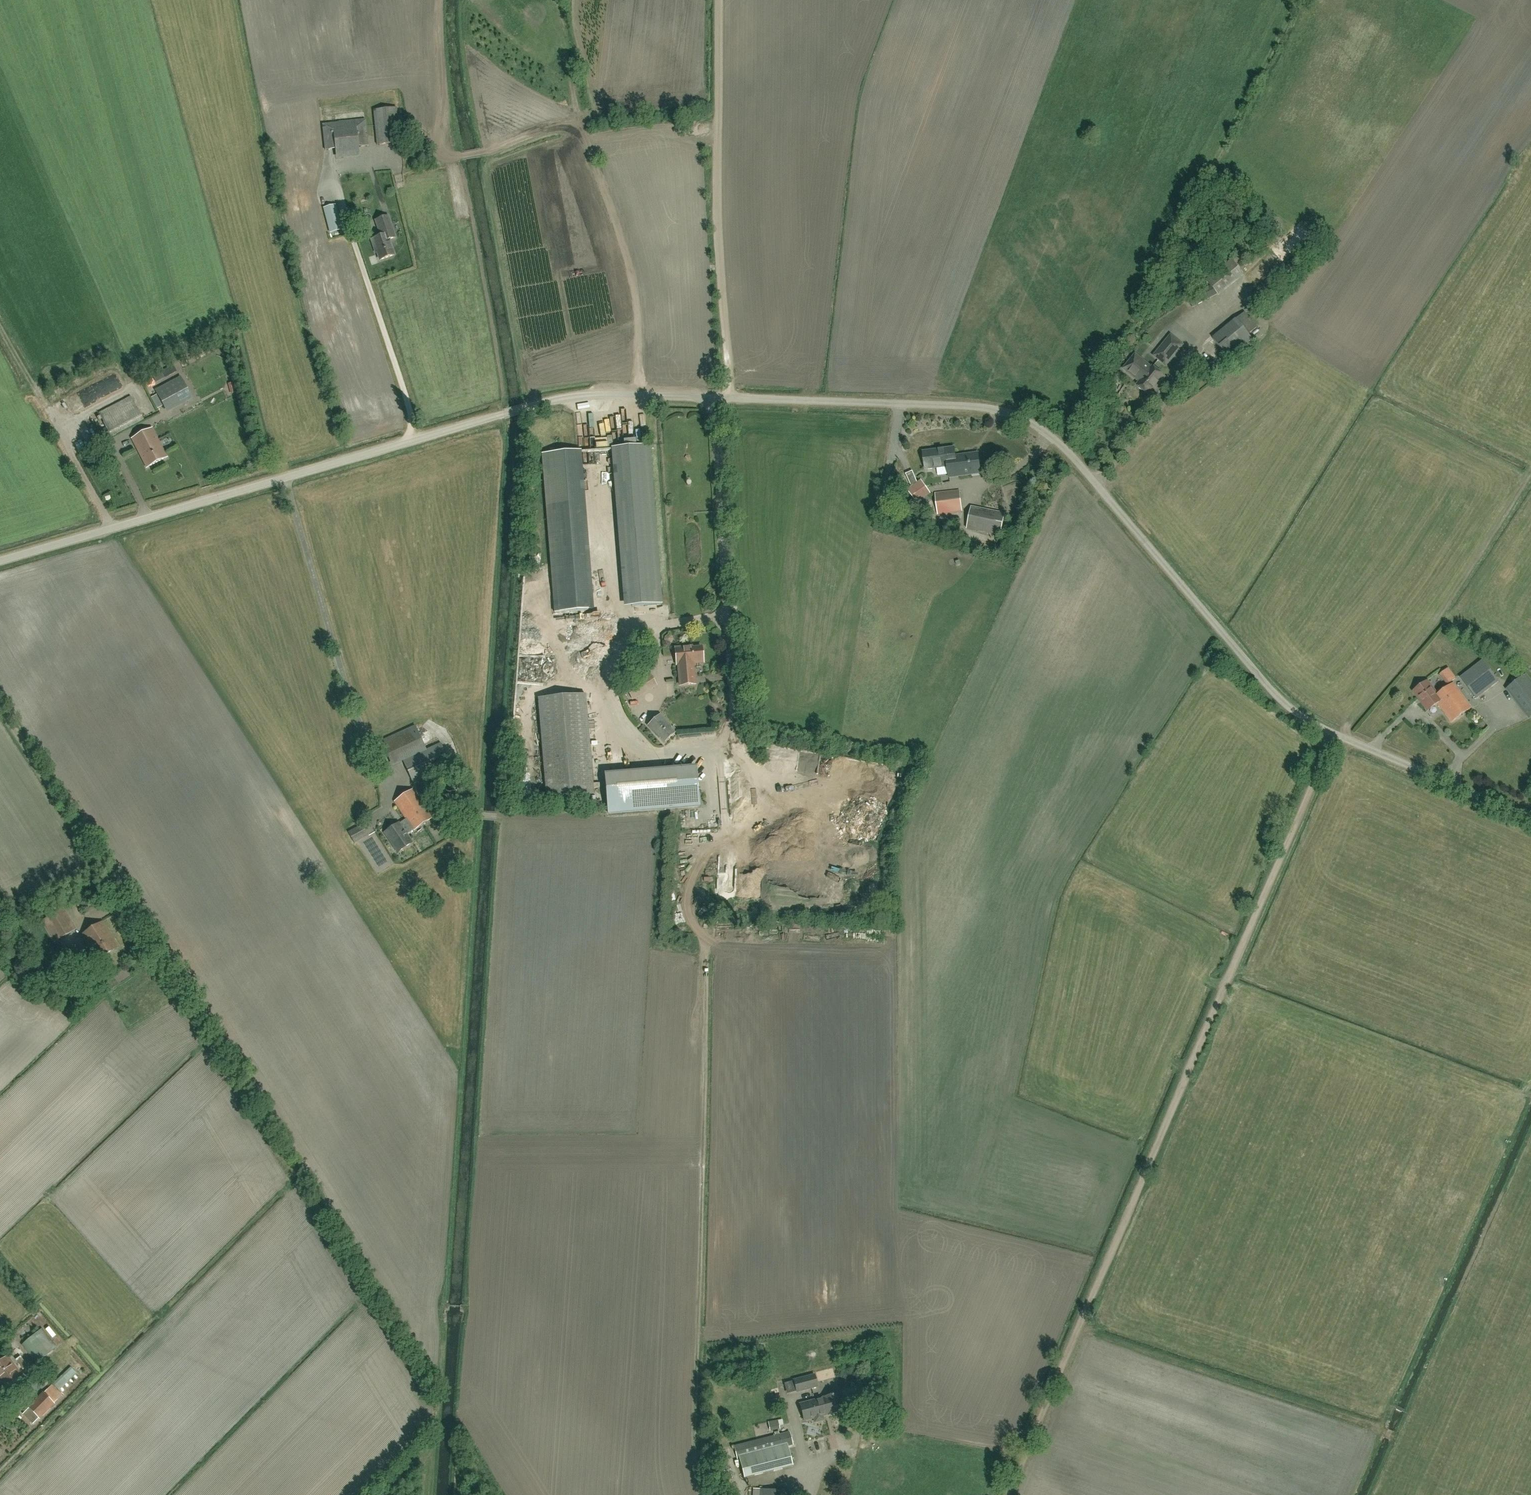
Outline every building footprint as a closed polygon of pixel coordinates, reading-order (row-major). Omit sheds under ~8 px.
[(350,116),(365,116),(365,107),(349,108),(350,116)] [(400,143),(397,108),(374,110),(377,145),(400,143)] [(368,146),(366,119),(323,123),(325,150),(335,149),(336,152),(361,149),(360,147),(368,146)] [(324,208),(330,233),(343,230),(337,205),(324,208)] [(387,234),(389,240),(395,237),(388,217),(376,221),(381,236),(387,234)] [(387,234),(381,236),(372,240),(376,253),(377,252),(380,260),(394,255),(389,240),(387,234)] [(1192,307),(1217,294),(1243,273),(1232,259),(1206,280),(1211,286),(1188,298),(1192,307)] [(1264,280),(1273,269),(1263,261),(1254,271),(1264,280)] [(1248,335),(1257,328),(1244,313),(1213,339),(1232,362),(1255,342),(1248,335)] [(1166,365),(1172,358),(1182,345),(1171,336),(1154,356),(1166,365)] [(1124,369),(1140,382),(1137,385),(1139,386),(1139,388),(1142,391),(1143,390),(1148,394),(1156,384),(1157,385),(1164,377),(1152,367),(1151,368),(1135,355),(1124,369)] [(155,373),(146,378),(149,384),(159,379),(155,373)] [(155,391),(164,407),(190,394),(181,377),(155,391)] [(105,426),(96,430),(100,436),(140,416),(130,397),(99,413),(105,426)] [(69,416),(77,414),(75,407),(67,409),(69,416)] [(606,418),(593,421),(595,431),(608,428),(606,418)] [(133,439),(143,458),(147,467),(166,457),(151,429),(133,439)] [(594,445),(612,443),(611,433),(592,435),(594,445)] [(661,604),(652,446),(615,448),(625,606),(661,604)] [(955,457),(955,452),(954,447),(923,452),(925,469),(948,466),(947,458),(955,457)] [(133,452),(127,455),(135,473),(141,470),(133,452)] [(575,452),(547,454),(552,579),(559,579),(560,594),(555,594),(556,612),(566,612),(566,618),(557,618),(558,636),(578,635),(578,626),(589,625),(589,614),(580,615),(579,607),(581,607),(580,592),(579,592),(576,514),(573,514),(573,508),(578,508),(575,452)] [(948,466),(949,477),(958,475),(981,472),(980,466),(981,464),(981,460),(979,459),(978,452),(956,456),(955,452),(955,457),(947,458),(948,466)] [(917,497),(931,487),(925,479),(911,489),(917,497)] [(938,514),(962,511),(959,490),(935,493),(938,514)] [(592,494),(593,506),(604,505),(603,493),(592,494)] [(1000,536),(1005,513),(971,506),(967,529),(1000,536)] [(677,664),(678,664),(680,685),(695,684),(694,662),(704,662),(702,646),(693,647),(692,646),(676,647),(677,664)] [(1476,698),(1498,681),(1481,660),(1460,677),(1476,698)] [(1449,685),(1458,679),(1451,668),(1442,674),(1449,685)] [(623,686),(630,698),(656,684),(649,671),(623,686)] [(1507,687),(1530,717),(1530,716),(1530,682),(1525,674),(1507,687)] [(1441,701),(1437,695),(1426,681),(1413,691),(1427,711),(1437,703),(1441,701)] [(1470,707),(1452,684),(1437,695),(1441,701),(1437,703),(1451,722),(1470,707)] [(547,798),(594,794),(585,694),(538,698),(547,798)] [(665,741),(674,733),(670,729),(671,727),(660,715),(648,726),(659,738),(661,737),(665,741)] [(435,721),(428,723),(432,735),(442,732),(453,766),(462,763),(450,724),(437,728),(435,721)] [(413,784),(436,774),(442,788),(451,784),(445,770),(451,767),(440,743),(426,749),(415,725),(380,741),(392,766),(403,761),(413,784)] [(698,807),(695,767),(605,774),(608,814),(698,807)] [(413,789),(394,802),(407,821),(400,826),(399,823),(385,833),(398,852),(412,842),(406,835),(413,830),(414,830),(432,818),(413,789)] [(354,843),(367,835),(361,825),(348,833),(354,843)] [(54,942),(76,929),(63,908),(42,921),(54,942)] [(98,959),(117,947),(102,923),(82,935),(98,959)] [(168,1007),(175,1003),(172,998),(165,1002),(168,1007)] [(1221,1037),(1234,1042),(1239,1028),(1226,1024),(1221,1037)] [(43,1330),(24,1345),(38,1363),(57,1349),(43,1330)] [(22,1376),(8,1357),(0,1362),(0,1383),(4,1389),(22,1376)] [(25,1370),(29,1367),(23,1357),(18,1360),(25,1370)] [(794,1380),(797,1392),(818,1386),(815,1375),(794,1380)] [(52,1385),(29,1408),(23,1414),(33,1424),(39,1418),(62,1396),(52,1385)] [(825,1420),(823,1415),(830,1413),(830,1414),(845,1411),(840,1393),(825,1397),(826,1398),(801,1404),(805,1420),(814,1418),(816,1422),(825,1420)] [(780,1428),(778,1418),(769,1420),(770,1430),(780,1428)] [(875,1421),(857,1418),(855,1428),(873,1431),(875,1421)] [(789,1432),(734,1446),(737,1459),(739,1458),(744,1478),(793,1466),(788,1446),(792,1445),(789,1432)] [(827,1441),(814,1442),(815,1454),(828,1452),(827,1441)]
